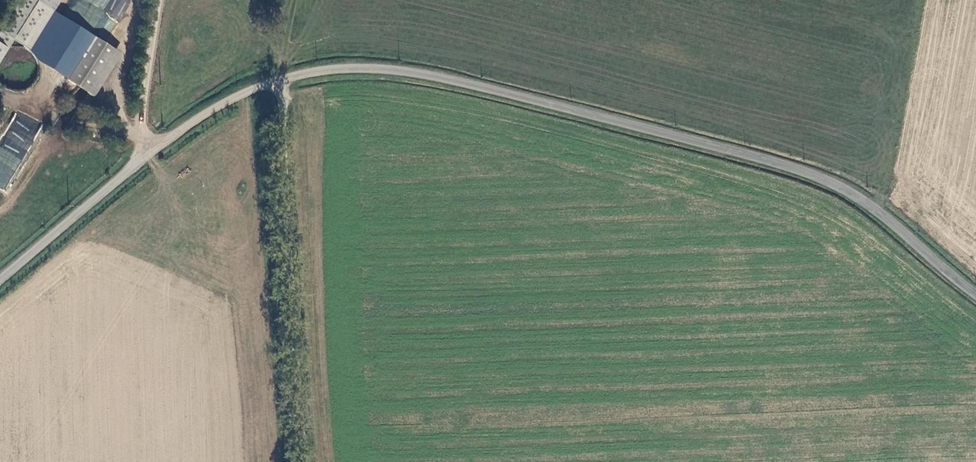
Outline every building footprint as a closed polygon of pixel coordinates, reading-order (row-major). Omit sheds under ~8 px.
[(74,16),(102,31),(104,29),(111,33),(130,0),(83,0),(74,16)] [(87,91),(114,48),(94,35),(67,78),(87,91)] [(40,124),(16,111),(0,143),(0,188),(6,191),(40,124)]
